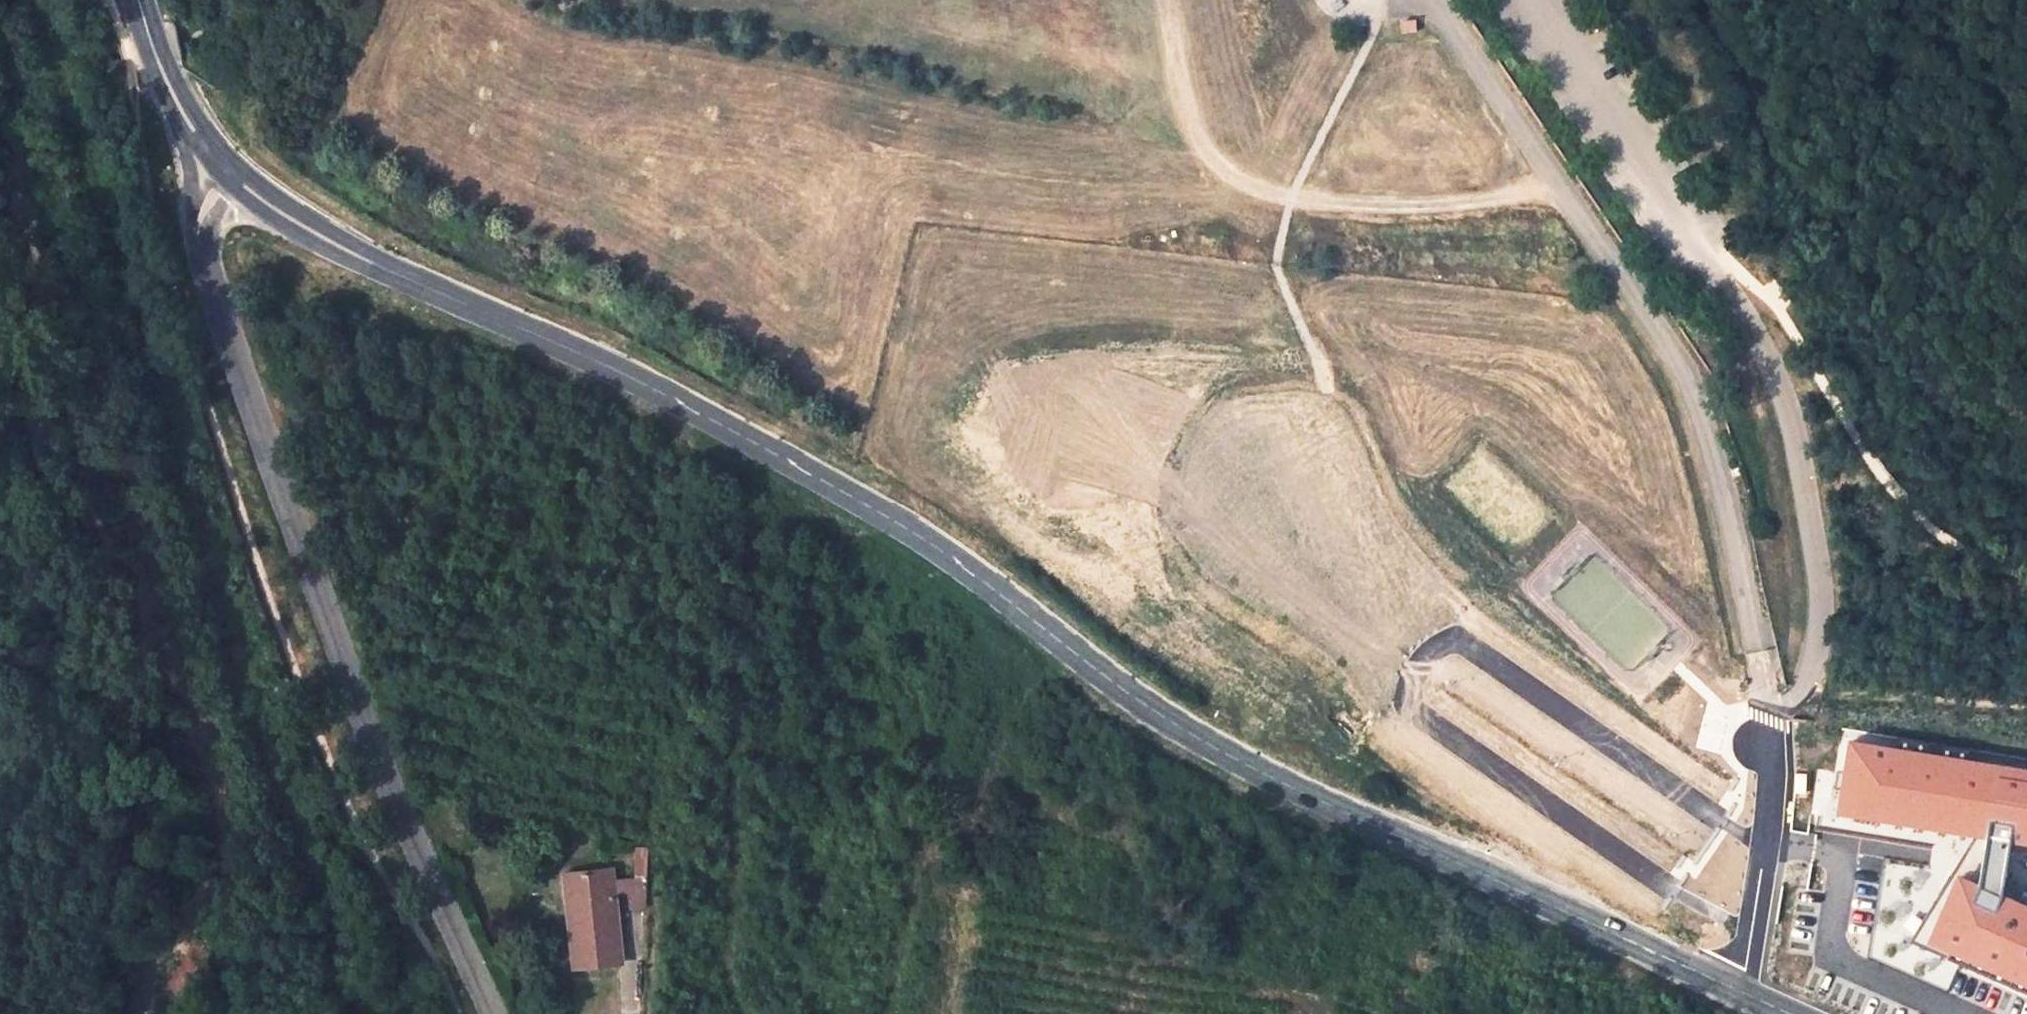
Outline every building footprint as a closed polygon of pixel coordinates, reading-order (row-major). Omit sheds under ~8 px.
[(1846,737),(1839,775),(1820,776),(1813,828),(1938,854),(1934,869),(1885,861),(1869,954),(1943,994),(1958,972),(2026,1000),(2026,901),(2003,890),(2010,847),(2026,850),(2026,769),(1846,737)] [(635,877),(630,877),(631,880),(643,880),(648,881),(649,849),(636,849),(635,877)] [(613,867),(564,874),(567,901),(574,900),(581,965),(619,962),(611,897),(616,896),(613,867)] [(635,908),(647,906),(643,880),(631,880),(635,908)]
